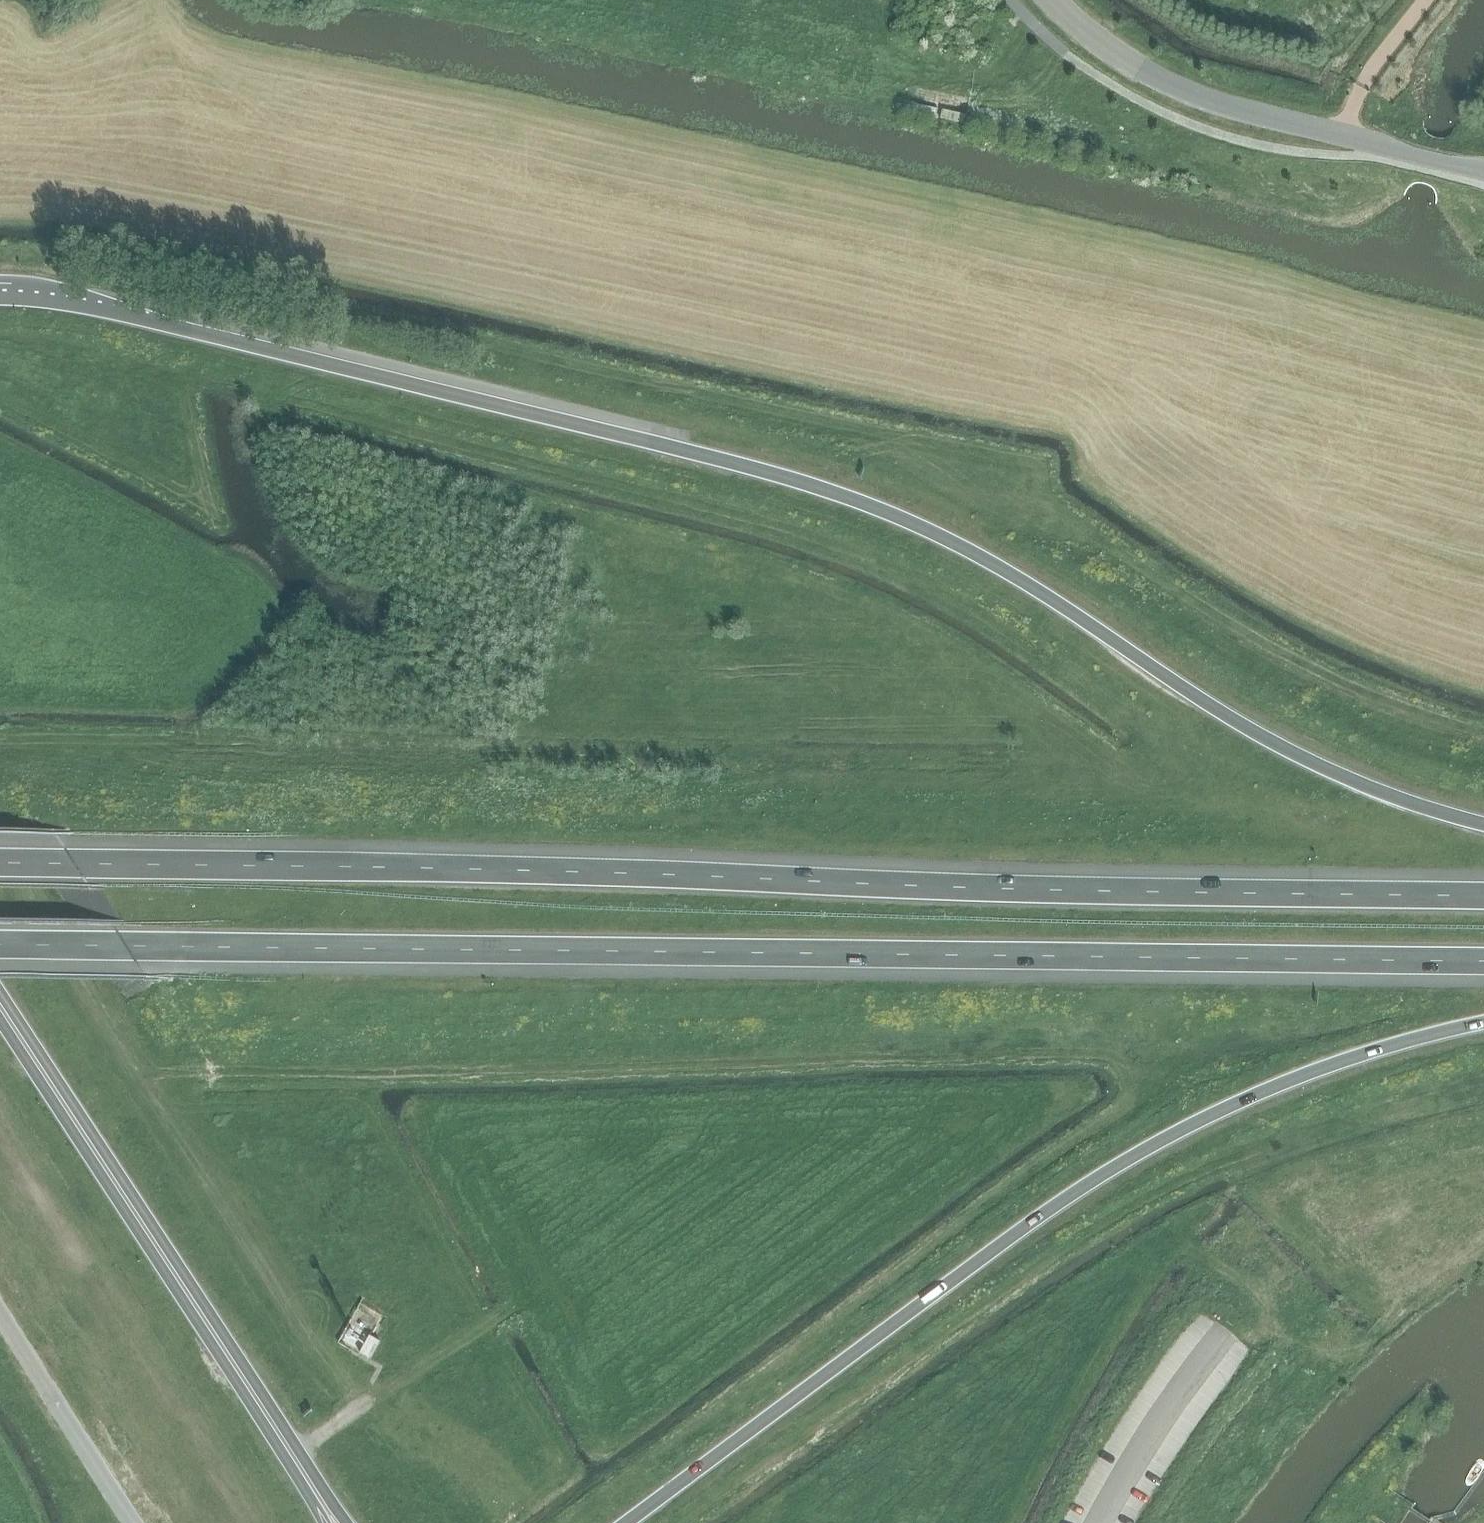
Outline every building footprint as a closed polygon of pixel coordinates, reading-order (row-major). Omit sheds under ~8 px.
[(370,1359),(380,1341),(370,1335),(360,1353),(370,1359)]
